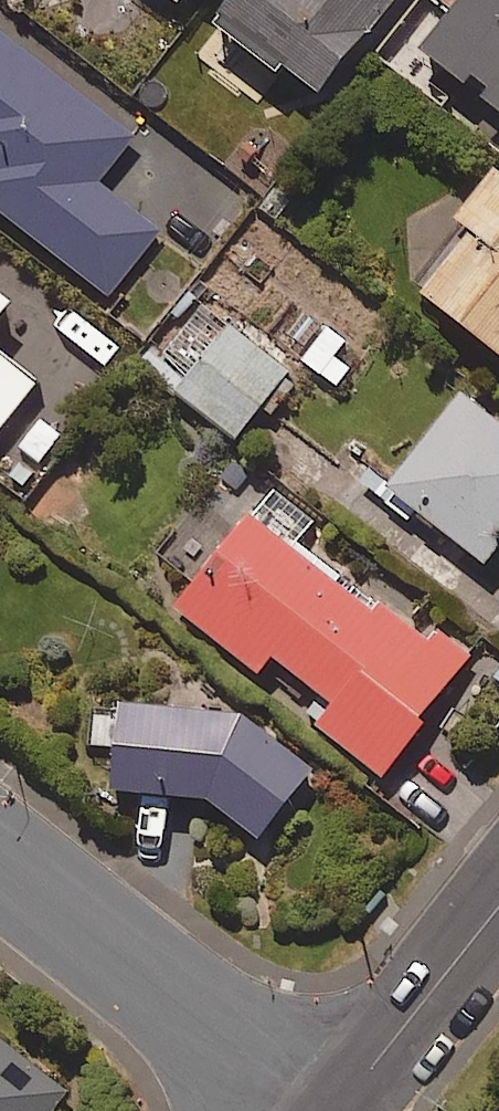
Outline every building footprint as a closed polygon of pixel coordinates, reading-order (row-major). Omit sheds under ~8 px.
[(286,94),(289,89),(327,116),(410,0),(248,0),(216,44),(286,94)] [(428,66),(498,122),(498,0),(479,0),(428,66)] [(0,38),(0,220),(111,308),(163,242),(100,192),(136,147),(0,38)] [(458,236),(468,245),(419,304),(498,371),(498,186),(458,236)] [(23,316),(0,298),(0,346),(23,316)] [(294,376),(205,308),(149,380),(239,448),(294,376)] [(366,364),(331,331),(303,362),(338,394),(366,364)] [(5,367),(0,374),(0,448),(39,390),(5,367)] [(465,405),(391,500),(491,577),(498,567),(498,432),(465,405)] [(318,526),(276,494),(179,622),(264,686),(277,670),(338,716),(321,739),(389,790),(430,736),(424,732),(475,664),(431,630),(421,644),(299,552),(318,526)] [(243,728),(126,717),(118,806),(210,813),(264,853),(315,785),(243,728)] [(69,1085),(0,1030),(0,1110),(48,1110),(69,1085)]
